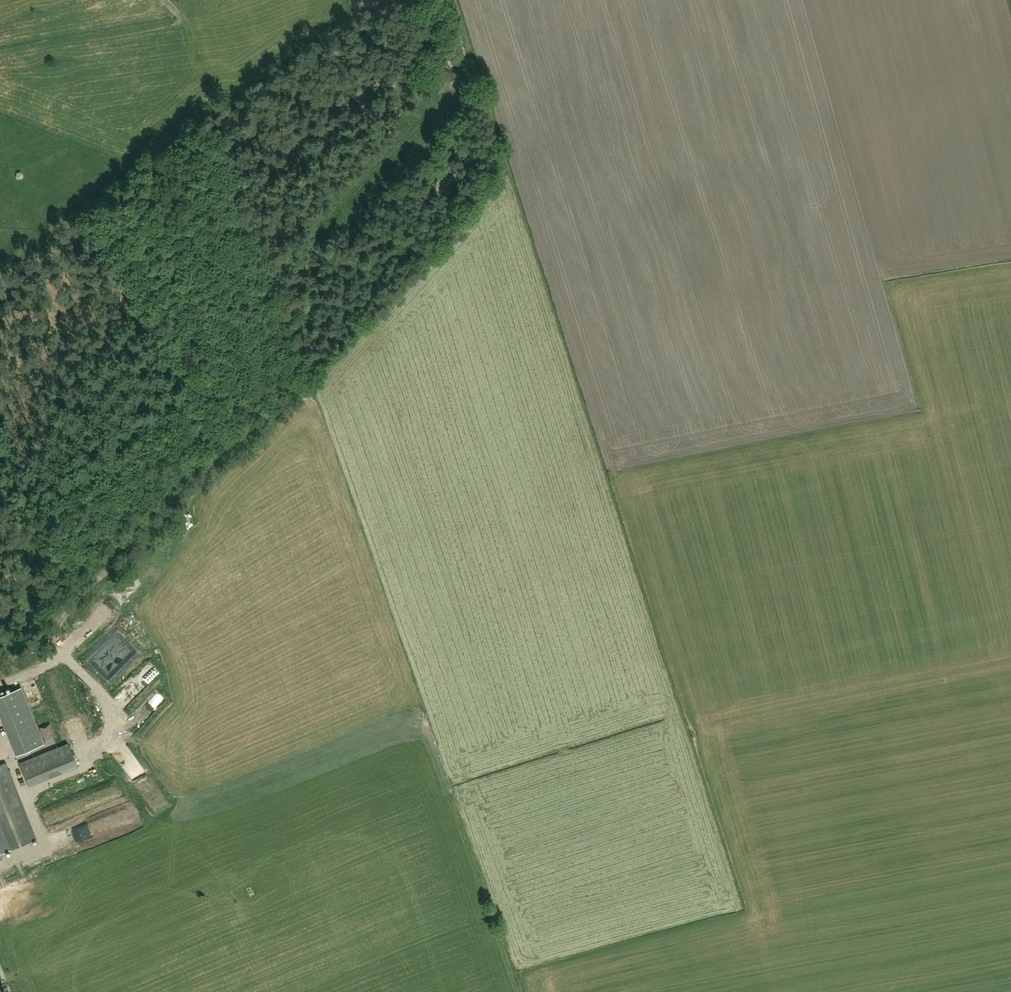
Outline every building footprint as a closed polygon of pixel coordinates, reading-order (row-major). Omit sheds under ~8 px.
[(113,684),(137,658),(126,648),(113,637),(90,663),(113,684)] [(14,752),(15,756),(45,744),(22,687),(0,696),(0,717),(5,728),(14,752)] [(55,736),(50,723),(39,727),(44,740),(55,736)] [(77,767),(67,743),(19,763),(28,786),(77,767)] [(138,777),(146,772),(140,761),(131,767),(138,777)] [(0,765),(0,853),(35,839),(5,763),(0,765)] [(125,812),(129,823),(136,820),(131,809),(125,812)] [(60,834),(62,839),(70,836),(68,831),(60,834)]
